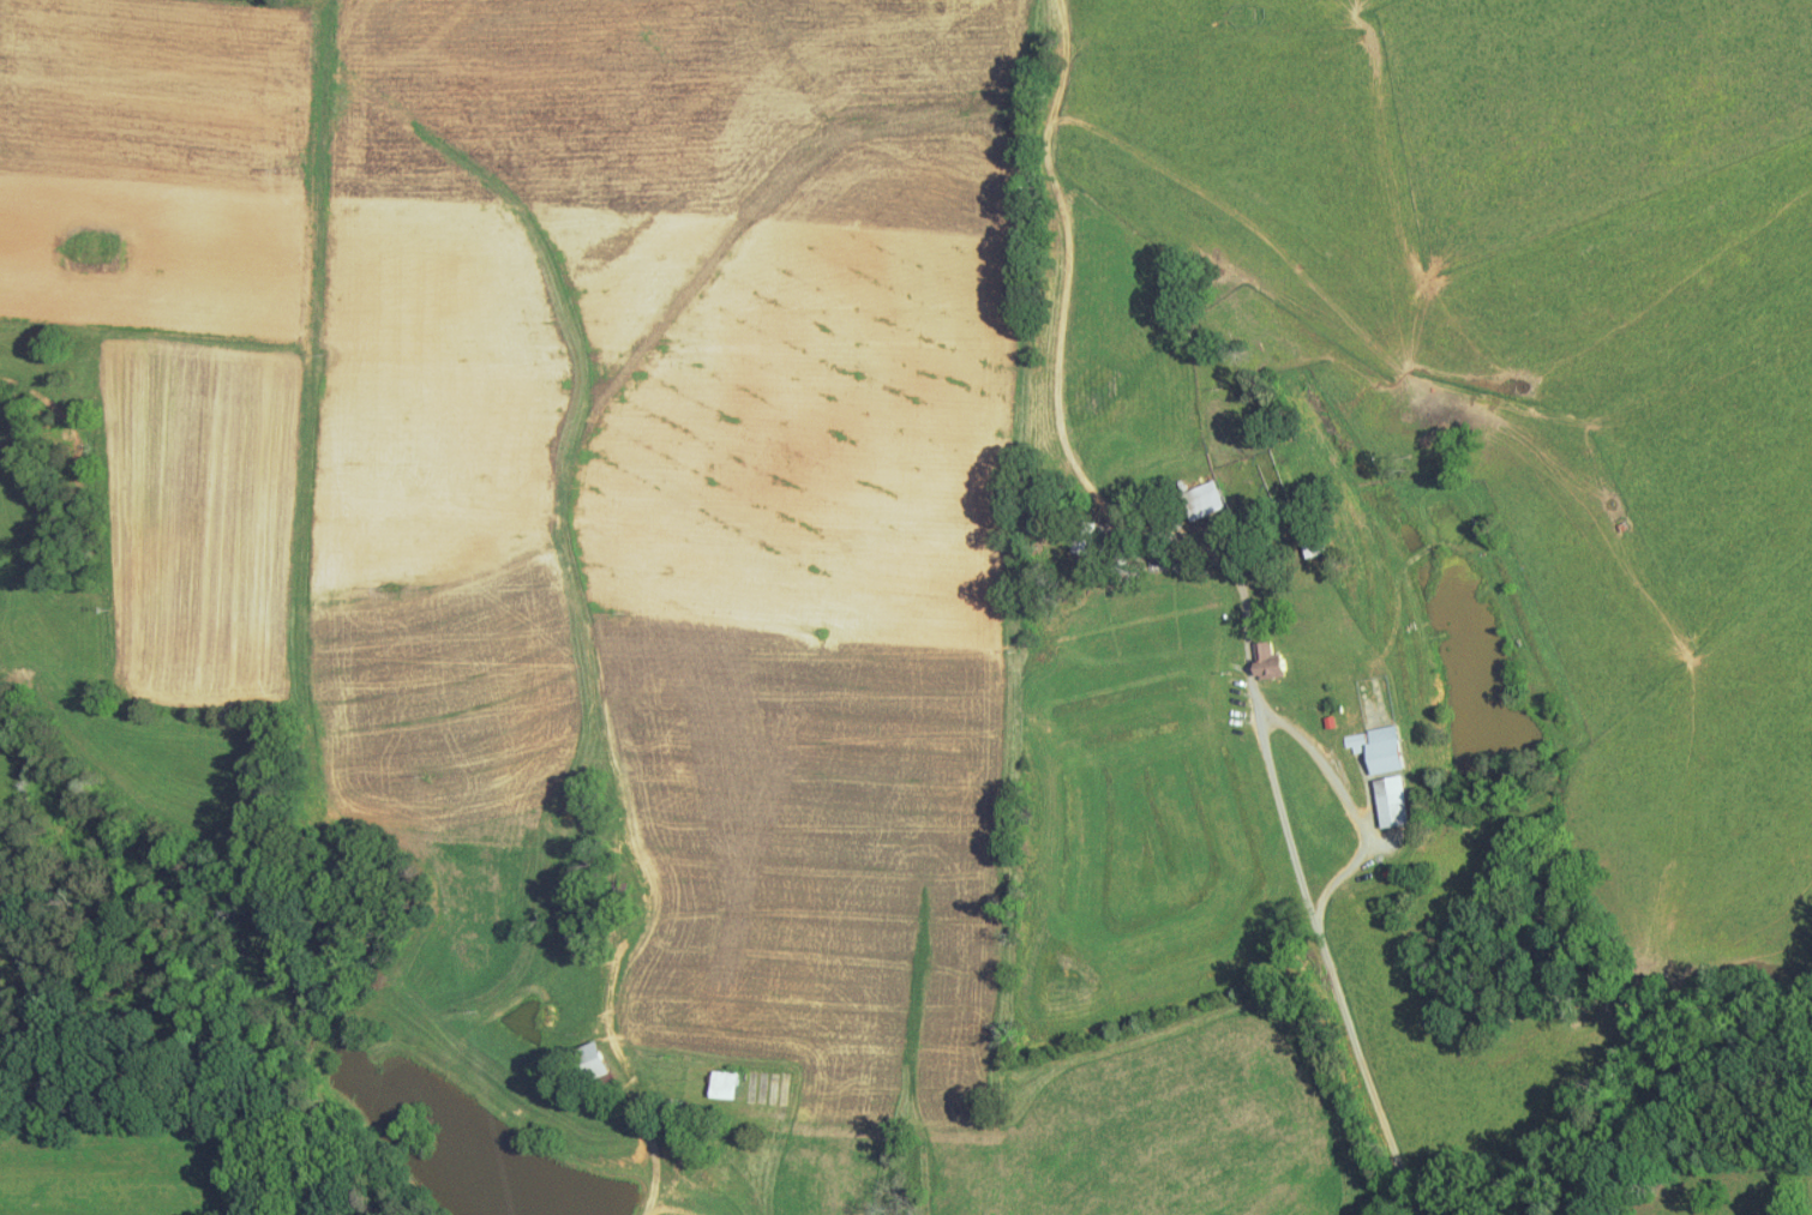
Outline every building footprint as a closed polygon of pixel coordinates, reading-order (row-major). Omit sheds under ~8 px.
[(1216,500),(1205,471),(1174,483),(1185,512),(1216,500)] [(1272,645),(1262,647),(1259,631),(1241,634),(1248,671),(1276,666),(1272,645)] [(1358,766),(1394,760),(1387,716),(1354,721),(1355,723),(1334,727),(1337,746),(1354,743),(1358,766)] [(1370,819),(1400,815),(1393,766),(1363,770),(1370,819)] [(581,1071),(600,1063),(587,1031),(568,1039),(581,1071)] [(700,1088),(726,1089),(727,1063),(701,1062),(700,1088)]
